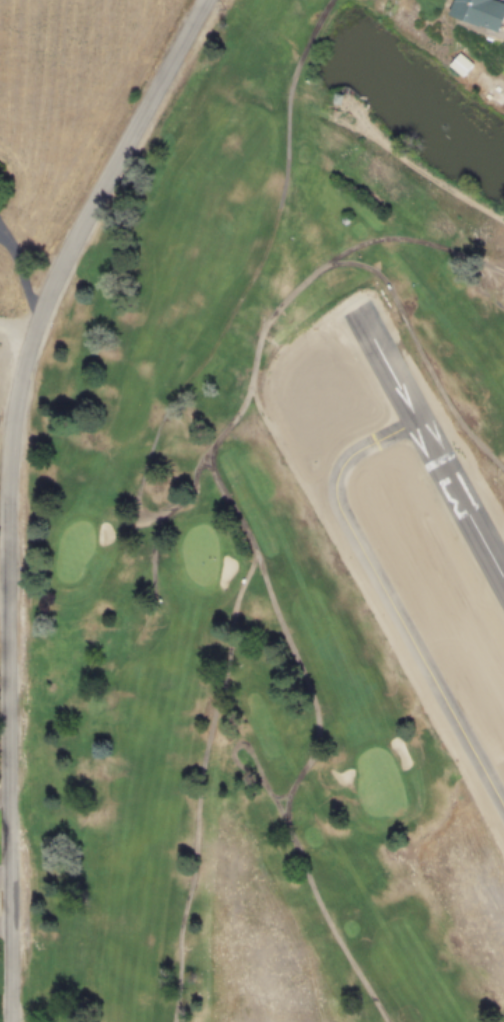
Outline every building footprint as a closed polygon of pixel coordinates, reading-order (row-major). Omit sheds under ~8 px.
[(460,16),(503,33),(503,0),(466,0),(460,16)] [(481,68),(468,58),(458,70),(471,81),(481,68)]
